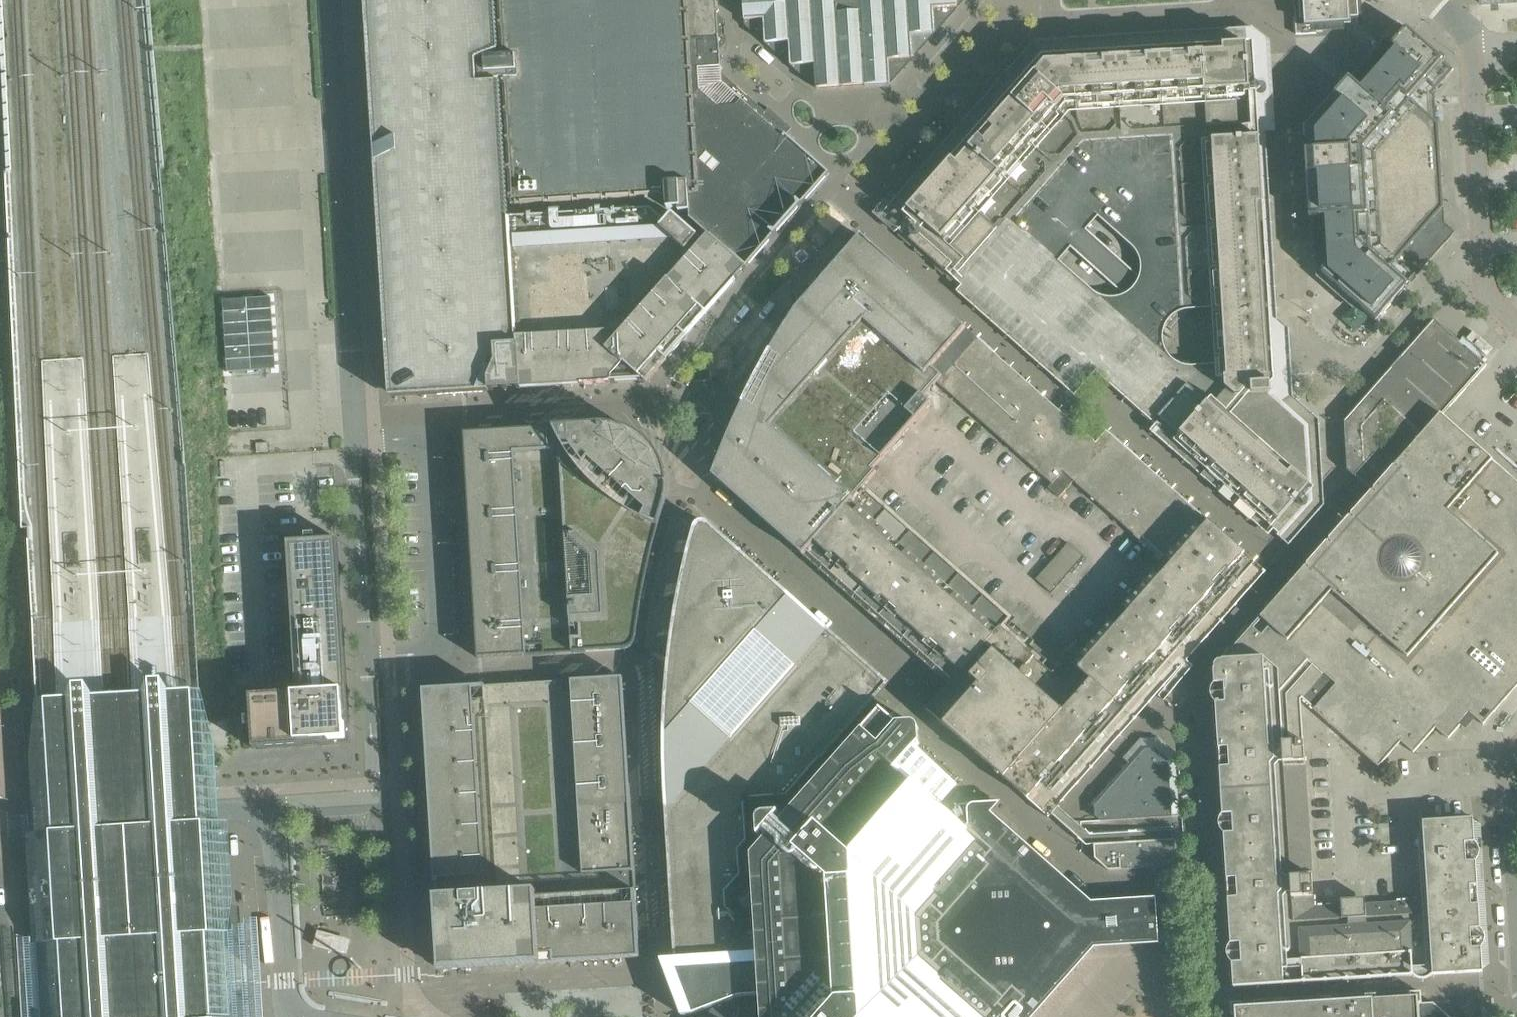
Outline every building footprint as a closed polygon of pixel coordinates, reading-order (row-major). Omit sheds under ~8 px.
[(388,398),(477,393),(477,391),(521,389),(644,382),(666,360),(736,280),(743,272),(742,271),(744,270),(708,238),(704,243),(672,214),(665,222),(650,209),(507,217),(498,83),(477,84),(476,61),(497,52),(494,13),(485,15),(484,14),(484,0),(364,0),(388,398)] [(478,68),(479,81),(504,80),(507,139),(511,194),(511,204),(665,195),(666,208),(666,209),(667,208),(677,208),(677,211),(678,211),(689,211),(689,219),(710,237),(708,238),(744,270),(742,271),(743,272),(746,270),(745,269),(759,253),(777,233),(798,209),(829,174),(786,136),(785,136),(784,123),(768,109),(765,112),(721,73),(719,43),(717,41),(716,24),(718,22),(717,15),(716,14),(716,9),(715,0),(716,0),(499,0),(501,36),(507,36),(508,57),(484,59),(484,67),(478,68)] [(484,14),(494,13),(498,13),(497,0),(484,0),(484,14)] [(745,18),(744,18),(744,21),(748,20),(748,25),(764,40),(764,43),(766,43),(767,42),(777,41),(778,54),(789,63),(790,63),(790,66),(792,66),(814,86),(815,85),(815,88),(817,88),(817,87),(838,86),(838,87),(840,87),(841,87),(841,86),(862,84),(862,86),(865,85),(865,84),(886,83),(887,84),(889,84),(889,82),(910,58),(912,58),(912,56),(932,33),(933,33),(933,32),(944,20),(955,8),(956,8),(956,6),(962,0),(743,0),(745,18)] [(1295,35),(1316,34),(1316,29),(1323,28),(1324,28),(1329,23),(1329,19),(1358,17),(1357,0),(1293,0),(1295,35)] [(1355,84),(1313,132),(1314,152),(1315,163),(1315,173),(1318,218),(1322,218),(1326,217),(1329,266),(1329,270),(1341,281),(1360,298),(1380,315),(1380,316),(1404,289),(1408,285),(1415,277),(1451,236),(1442,228),(1439,183),(1441,183),(1440,177),(1437,177),(1435,155),(1439,155),(1439,149),(1437,149),(1434,95),(1431,93),(1432,92),(1435,89),(1453,69),(1442,60),(1411,33),(1395,51),(1375,74),(1361,89),(1355,84)] [(940,182),(933,190),(930,193),(926,197),(920,204),(897,230),(963,288),(995,316),(1011,331),(1043,359),(1077,389),(1093,371),(1108,384),(1140,413),(1173,442),(1221,484),(1238,499),(1254,513),(1272,529),(1278,521),(1287,528),(1310,501),(1309,476),(1306,426),(1304,425),(1280,403),(1268,393),(1270,391),(1270,385),(1268,383),(1267,383),(1267,376),(1267,375),(1267,374),(1267,373),(1266,355),(1265,352),(1265,342),(1264,331),(1261,331),(1261,327),(1264,327),(1263,321),(1261,289),(1260,268),(1259,246),(1258,224),(1256,203),(1255,181),(1252,138),(1251,116),(1247,58),(1244,58),(1244,51),(1226,52),(1203,53),(1160,56),(1116,59),(1045,63),(1039,70),(1028,83),(1027,84),(1026,85),(1018,93),(1018,94),(1016,96),(1012,100),(1006,107),(999,115),(997,117),(990,125),(984,132),(980,137),(977,139),(970,147),(969,149),(968,150),(961,158),(959,160),(955,165),(949,172),(942,180),(941,181),(940,182)] [(860,236),(794,310),(783,328),(779,335),(770,349),(765,360),(756,375),(750,388),(746,396),(740,407),(733,423),(730,430),(725,442),(721,450),(717,462),(711,476),(802,556),(803,554),(804,553),(808,548),(827,527),(861,489),(876,472),(872,469),(930,404),(924,398),(937,383),(941,378),(930,368),(965,329),(930,297),(860,236)] [(270,297),(222,300),(226,372),(275,369),(270,297)] [(941,378),(937,383),(954,398),(994,354),(965,329),(930,368),(941,378)] [(1213,670),(1213,673),(1214,684),(1223,683),(1225,703),(1215,703),(1218,746),(1218,749),(1219,768),(1219,771),(1222,815),(1231,814),(1233,833),(1223,833),(1224,850),(1226,878),(1226,880),(1227,899),(1227,902),(1230,944),(1240,943),(1241,963),(1231,963),(1232,985),(1232,988),(1233,987),(1235,987),(1246,987),(1325,982),(1346,980),(1368,979),(1370,979),(1411,976),(1431,975),(1433,975),(1478,972),(1482,972),(1478,906),(1476,884),(1476,880),(1475,862),(1472,818),(1422,822),(1425,865),(1425,875),(1427,898),(1427,901),(1407,902),(1365,905),(1364,899),(1340,900),(1341,906),(1313,908),(1312,894),(1312,883),(1311,872),(1308,831),(1308,820),(1307,817),(1307,807),(1304,765),(1303,751),(1303,743),(1301,721),(1300,700),(1313,710),(1378,767),(1400,742),(1413,753),(1435,728),(1448,739),(1460,726),(1470,714),(1475,718),(1482,725),(1508,696),(1516,686),(1516,483),(1478,448),(1464,435),(1457,429),(1447,421),(1442,416),(1449,408),(1486,366),(1459,341),(1457,343),(1447,334),(1448,332),(1446,330),(1444,332),(1441,330),(1405,370),(1386,391),(1356,425),(1358,463),(1379,482),(1388,490),(1370,511),(1353,530),(1349,535),(1338,547),(1335,545),(1266,623),(1269,626),(1267,629),(1259,638),(1251,631),(1249,629),(1220,661),(1219,661),(1218,661),(1217,661),(1217,662),(1216,662),(1215,663),(1214,664),(1214,665),(1214,666),(1214,667),(1214,668),(1214,669),(1213,670)] [(1035,470),(1074,425),(994,354),(954,398),(1035,470)] [(477,658),(624,649),(626,649),(627,649),(629,648),(631,647),(632,646),(633,645),(634,643),(635,641),(636,638),(640,609),(643,589),(647,568),(652,548),(658,527),(664,506),(665,501),(666,494),(667,487),(666,480),(665,473),(663,466),(660,460),(657,454),(652,448),(648,443),(643,438),(631,431),(624,428),(617,426),(611,425),(604,424),(597,425),(549,428),(463,433),(477,658)] [(1073,482),(1084,491),(1123,447),(1107,432),(1096,445),(1074,425),(1035,470),(1051,484),(1062,472),(1073,482)] [(1084,491),(1100,506),(1139,461),(1123,447),(1084,491)] [(1100,506),(1132,534),(1172,489),(1139,461),(1100,506)] [(1062,472),(1051,484),(1047,488),(1058,498),(1073,482),(1062,472)] [(803,554),(802,556),(804,558),(818,570),(820,572),(834,584),(836,586),(850,598),(852,600),(866,612),(868,615),(882,627),(885,629),(899,642),(902,644),(915,656),(918,658),(931,670),(934,673),(946,684),(948,685),(946,687),(942,691),(939,694),(928,707),(925,710),(928,712),(942,724),(945,727),(957,738),(959,740),(960,741),(974,753),(977,755),(984,762),(987,765),(1001,777),(1004,780),(1018,792),(1037,808),(1038,807),(1037,806),(1038,806),(1036,804),(1036,805),(1035,805),(1022,793),(1023,793),(1035,778),(1051,792),(1082,758),(1096,741),(1110,725),(1125,709),(1140,692),(1144,687),(1154,676),(1183,643),(1211,611),(1252,565),(1253,564),(1254,565),(1255,563),(1254,562),(1204,518),(1163,563),(1160,566),(1158,569),(1103,631),(1089,647),(1074,664),(1059,680),(1052,674),(1042,665),(1046,660),(1029,645),(1033,641),(1016,626),(1015,625),(1007,618),(965,581),(958,574),(944,562),(941,559),(941,560),(927,548),(921,542),(910,532),(894,518),(878,504),(870,497),(861,489),(827,527),(808,548),(804,553),(803,554)] [(1132,534),(1163,563),(1204,518),(1172,489),(1132,534)] [(665,717),(664,739),(664,760),(664,768),(666,802),(667,818),(668,839),(669,861),(671,882),(672,904),(676,966),(674,966),(675,969),(680,969),(757,964),(755,934),(739,935),(738,919),(726,909),(726,901),(725,892),(740,876),(738,851),(746,842),(743,800),(786,797),(820,758),(833,744),(825,736),(814,727),(832,707),(834,704),(847,689),(868,665),(865,663),(864,664),(858,659),(816,621),(794,602),(780,589),(709,527),(708,526),(707,525),(706,525),(706,524),(705,524),(704,524),(703,524),(702,524),(701,524),(700,524),(699,525),(698,525),(697,526),(696,527),(695,528),(695,529),(695,530),(692,540),(684,572),(678,601),(673,631),(671,644),(670,652),(668,674),(665,710),(665,717)] [(287,542),(294,650),(344,646),(341,601),(340,587),(337,539),(315,540),(315,534),(305,535),(306,541),(287,542)] [(1035,580),(1051,593),(1083,556),(1067,543),(1035,580)] [(213,930),(211,903),(211,902),(212,899),(213,897),(213,892),(214,890),(214,886),(214,883),(213,879),(212,874),(211,871),(210,868),(209,867),(209,866),(206,814),(205,795),(202,748),(198,694),(196,655),(200,654),(197,606),(193,606),(193,609),(192,611),(191,613),(190,615),(189,616),(187,617),(185,618),(184,619),(182,619),(178,619),(122,623),(106,624),(47,627),(44,628),(42,627),(40,627),(39,626),(37,625),(35,623),(34,622),(33,620),(33,618),(32,616),(36,667),(38,705),(44,799),(44,805),(45,822),(56,999),(57,1016),(222,1016),(220,1015),(218,1013),(216,988),(213,932),(214,930),(213,930)] [(344,646),(294,650),(296,693),(250,696),(251,718),(245,718),(246,727),(251,727),(253,749),(328,744),(328,740),(344,739),(343,722),(348,722),(344,646)] [(230,679),(231,696),(252,695),(251,678),(230,679)] [(476,686),(422,690),(439,970),(639,958),(622,678),(476,686)] [(680,969),(685,983),(684,984),(683,984),(682,985),(682,986),(681,987),(681,988),(681,989),(681,990),(681,991),(681,992),(682,993),(683,994),(684,995),(685,995),(685,996),(686,996),(687,996),(688,996),(689,996),(690,996),(695,1009),(680,1015),(681,1015),(692,1014),(707,1009),(707,1010),(708,1013),(708,1014),(709,1015),(709,1016),(710,1016),(737,1016),(738,1015),(738,1014),(739,1012),(739,1010),(739,1008),(739,1006),(739,1005),(738,1004),(738,1003),(737,1001),(737,1000),(735,998),(740,997),(759,996),(760,1008),(770,1016),(1031,1016),(1093,947),(1156,943),(1158,943),(1155,898),(1153,898),(1153,899),(1090,903),(1088,901),(1081,895),(1055,871),(1004,826),(988,813),(997,803),(979,804),(974,804),(973,804),(971,805),(970,806),(969,807),(968,808),(967,810),(967,811),(967,812),(968,826),(963,831),(948,817),(950,815),(944,810),(939,805),(956,785),(915,748),(919,744),(918,731),(918,730),(918,729),(917,728),(917,727),(917,726),(916,726),(916,725),(915,725),(914,724),(913,724),(912,723),(911,723),(910,723),(909,723),(896,724),(879,710),(787,814),(766,838),(763,842),(751,855),(752,885),(737,902),(754,918),(754,917),(755,934),(757,964),(680,969)] [(1094,817),(1101,822),(1171,818),(1171,814),(1171,802),(1178,802),(1176,779),(1180,779),(1179,770),(1176,770),(1175,753),(1158,738),(1140,739),(1122,759),(1130,766),(1094,807),(1094,817)] [(1094,858),(1107,870),(1145,868),(1145,867),(1162,866),(1170,860),(1173,860),(1172,844),(1173,844),(1173,840),(1093,845),(1094,858)] [(316,930),(312,945),(313,945),(313,944),(338,951),(341,939),(317,932),(317,931),(316,930)] [(1231,1005),(1231,1016),(1235,1015),(1235,1016),(1418,1016),(1418,1009),(1427,1008),(1427,1004),(1427,1003),(1422,1003),(1421,1004),(1421,1003),(1422,1003),(1421,994),(1420,994),(1420,992),(1419,993),(1419,992),(1410,992),(1410,993),(1409,993),(1409,997),(1371,999),(1275,1005),(1272,1005),(1236,1007),(1236,1004),(1233,1004),(1231,1005)] [(753,1002),(747,1002),(746,1003),(747,1006),(747,1009),(747,1011),(746,1014),(745,1016),(754,1016),(753,1002)]
